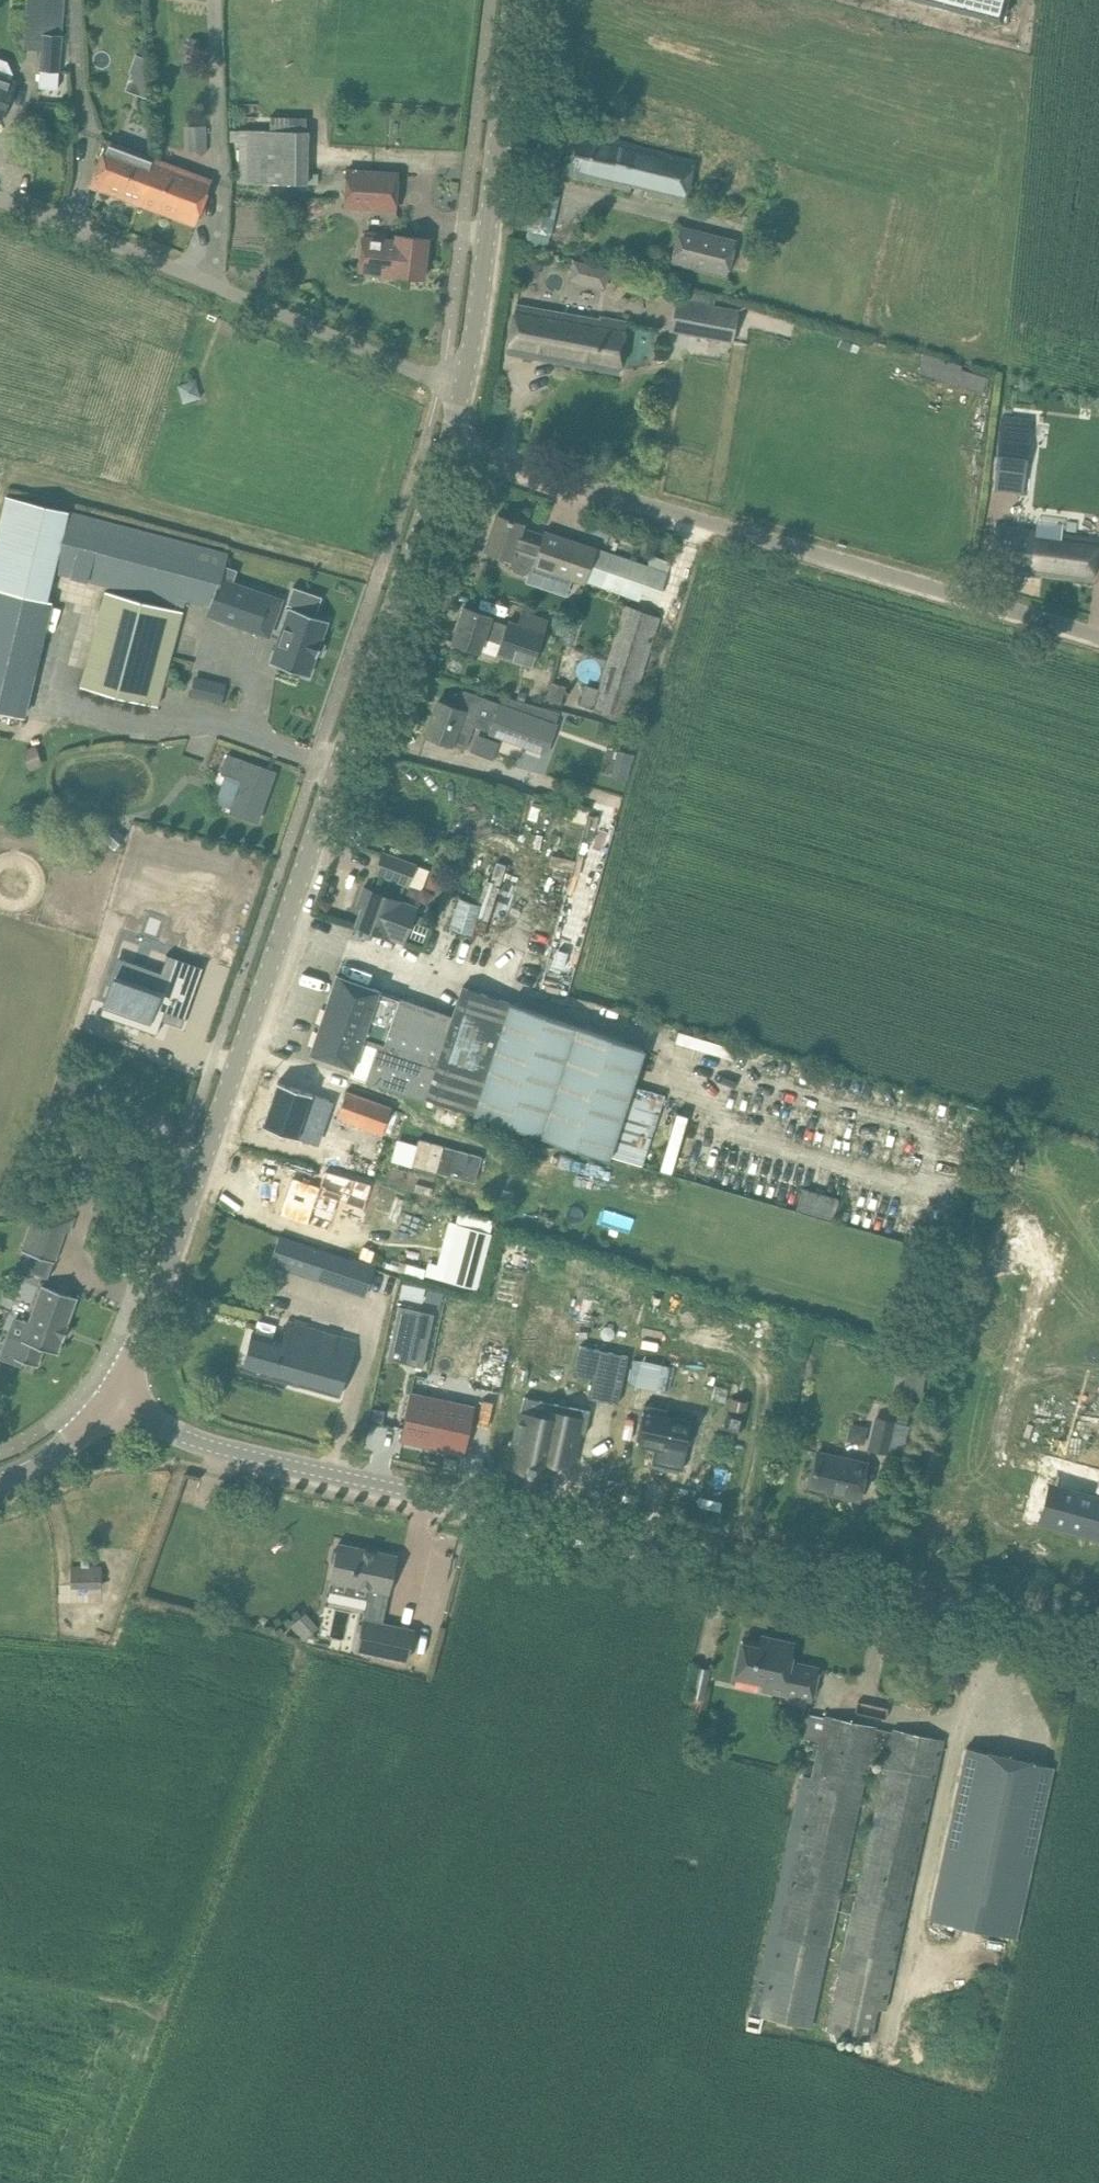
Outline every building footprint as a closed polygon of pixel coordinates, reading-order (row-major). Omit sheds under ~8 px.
[(58,89),(64,0),(27,0),(23,48),(41,49),(39,88),(58,89)] [(1002,21),(1007,0),(921,0),(1002,21)] [(191,37),(188,50),(199,53),(202,40),(191,37)] [(136,54),(129,73),(131,74),(147,79),(145,58),(136,54)] [(0,122),(15,83),(11,81),(14,74),(7,60),(0,58),(0,122)] [(271,116),(271,131),(230,130),(230,141),(241,142),(240,181),(306,182),(306,131),(306,116),(271,116)] [(191,124),(192,149),(208,149),(208,124),(191,124)] [(573,128),(562,174),(629,189),(630,185),(646,189),(644,195),(685,205),(694,156),(573,128)] [(91,185),(140,203),(156,160),(107,142),(91,185)] [(156,160),(140,203),(196,224),(211,181),(156,160)] [(398,173),(347,169),(345,207),(395,210),(398,173)] [(526,242),(550,247),(560,195),(536,191),(526,242)] [(671,262),(727,276),(737,239),(681,224),(671,262)] [(396,238),(363,234),(359,270),(392,274),(392,275),(424,278),(428,238),(396,235),(396,238)] [(732,343),(739,309),(677,297),(670,331),(732,343)] [(508,353),(563,363),(572,315),(517,304),(508,353)] [(572,315),(563,363),(619,373),(628,323),(600,318),(600,321),(572,315)] [(966,367),(961,384),(987,392),(993,376),(966,367)] [(1033,413),(1003,410),(993,489),(1025,493),(1033,413)] [(52,600),(48,600),(54,570),(106,584),(185,605),(186,600),(210,605),(220,579),(227,552),(70,511),(6,496),(0,519),(0,712),(25,718),(52,600)] [(485,550),(512,559),(512,570),(524,574),(533,566),(585,584),(586,582),(638,599),(641,592),(659,598),(671,562),(652,555),(648,565),(545,531),(543,535),(523,528),(524,524),(497,515),(485,550)] [(1098,539),(997,525),(991,568),(1092,582),(1098,539)] [(278,602),(279,602),(280,600),(220,579),(219,583),(210,605),(207,613),(268,635),(269,632),(268,631),(267,633),(257,629),(268,597),(279,601),(278,602)] [(291,606),(270,663),(308,676),(315,655),(317,656),(322,641),(320,641),(328,620),(315,616),(322,597),(293,587),(287,604),(291,606)] [(104,590),(81,685),(158,706),(183,611),(104,590)] [(464,607),(452,642),(480,651),(484,640),(502,646),(499,653),(533,664),(547,622),(523,613),(518,626),(510,623),(509,626),(491,620),(493,616),(464,607)] [(625,607),(600,689),(588,686),(582,705),(594,709),(593,711),(626,722),(659,618),(625,607)] [(226,684),(194,677),(190,694),(222,702),(226,684)] [(567,687),(552,683),(547,700),(562,705),(567,687)] [(439,701),(426,735),(446,743),(452,745),(452,744),(465,749),(474,726),(489,732),(546,753),(563,710),(524,700),(524,701),(503,695),(500,702),(464,689),(456,708),(439,701)] [(35,745),(23,750),(32,771),(45,765),(35,745)] [(622,749),(619,774),(631,776),(634,751),(622,749)] [(222,771),(242,779),(230,812),(257,821),(275,771),(228,754),(222,771)] [(585,824),(588,810),(565,804),(561,818),(585,824)] [(375,873),(408,885),(416,864),(383,852),(375,873)] [(369,889),(356,925),(403,942),(417,907),(369,889)] [(481,905),(460,898),(450,927),(471,934),(481,905)] [(126,917),(122,929),(170,943),(175,931),(126,917)] [(131,970),(118,1007),(171,1026),(179,1006),(195,1012),(213,962),(192,955),(180,988),(131,970)] [(337,974),(326,1008),(348,1015),(344,1027),(360,1033),(357,1039),(362,1042),(377,1047),(421,1063),(438,1011),(338,976),(339,975),(337,974)] [(377,1047),(366,1081),(425,1101),(426,1098),(610,1159),(611,1155),(642,1166),(666,1094),(635,1084),(647,1046),(462,986),(453,1016),(438,1011),(421,1063),(377,1047)] [(350,1076),(366,1081),(377,1047),(362,1042),(357,1039),(360,1033),(344,1027),(348,1015),(326,1008),(311,1053),(331,1060),(353,1068),(350,1076)] [(737,1059),(741,1047),(683,1031),(679,1044),(737,1059)] [(279,1083),(264,1126),(296,1136),(314,1142),(320,1125),(329,1128),(335,1113),(307,1104),(310,1094),(279,1083)] [(383,1134),(384,1131),(400,1137),(409,1113),(393,1107),(347,1090),(337,1117),(383,1134)] [(292,1176),(280,1213),(308,1223),(329,1229),(339,1201),(364,1209),(373,1184),(326,1171),(320,1185),(292,1176)] [(803,1188),(797,1207),(833,1218),(839,1200),(803,1188)] [(51,1261),(60,1233),(65,1235),(70,1220),(34,1208),(20,1250),(51,1261)] [(459,1224),(445,1280),(477,1288),(492,1233),(491,1232),(459,1224)] [(270,1263),(366,1295),(375,1268),(280,1235),(270,1263)] [(57,1353),(77,1297),(42,1285),(23,1340),(15,1338),(9,1356),(37,1366),(43,1348),(57,1353)] [(403,1285),(400,1299),(423,1305),(426,1290),(403,1285)] [(530,1300),(518,1361),(566,1371),(578,1309),(530,1300)] [(399,1306),(388,1360),(422,1367),(434,1314),(399,1306)] [(340,1396),(355,1341),(307,1327),(308,1325),(297,1322),(297,1325),(289,1322),(284,1340),(253,1332),(243,1369),(340,1396)] [(582,1347),(576,1374),(594,1378),(590,1396),(617,1402),(617,1403),(618,1404),(628,1356),(580,1345),(580,1347),(581,1347),(582,1347)] [(638,1356),(634,1384),(667,1389),(671,1361),(638,1356)] [(410,1393),(400,1440),(464,1454),(474,1407),(410,1393)] [(730,1398),(723,1429),(740,1432),(746,1402),(730,1398)] [(520,1415),(510,1463),(528,1467),(528,1468),(534,1470),(534,1469),(549,1472),(551,1459),(556,1460),(573,1463),(580,1431),(584,1432),(584,1435),(585,1435),(590,1411),(554,1403),(550,1422),(520,1415)] [(638,1437),(637,1439),(656,1444),(652,1463),(654,1463),(656,1456),(682,1461),(680,1469),(682,1470),(688,1444),(690,1444),(691,1442),(689,1442),(691,1431),(688,1430),(690,1421),(695,1422),(696,1420),(667,1414),(668,1408),(666,1408),(665,1413),(646,1409),(648,1404),(645,1403),(644,1409),(644,1408),(643,1411),(644,1411),(638,1437)] [(907,1423),(909,1410),(899,1408),(896,1421),(907,1423)] [(893,1418),(876,1415),(869,1447),(887,1451),(893,1418)] [(835,1494),(859,1499),(867,1463),(817,1452),(811,1485),(836,1490),(835,1494)] [(1048,1519),(1098,1533),(1098,1481),(1094,1498),(1059,1488),(1054,1504),(1052,1503),(1048,1519)] [(334,1565),(330,1581),(389,1594),(393,1577),(397,1556),(338,1543),(337,1548),(333,1551),(331,1560),(334,1565)] [(71,1567),(71,1585),(102,1585),(102,1566),(71,1567)] [(407,1661),(414,1630),(383,1623),(387,1603),(367,1599),(356,1650),(407,1661)] [(317,1630),(305,1615),(293,1624),(305,1639),(317,1630)] [(790,1662),(794,1643),(761,1636),(760,1643),(742,1639),(734,1676),(774,1684),(773,1686),(787,1689),(787,1692),(812,1698),(818,1668),(790,1662)] [(767,1986),(760,2017),(792,2024),(811,2028),(840,1895),(871,1756),(888,1759),(857,1897),(828,2032),(871,2041),(878,2007),(885,2009),(907,1908),(938,1763),(943,1742),(826,1716),(804,1711),(799,1737),(820,1741),(792,1868),(789,1884),(767,1986)] [(1052,1765),(966,1747),(929,1918),(1015,1937),(1052,1765)]
